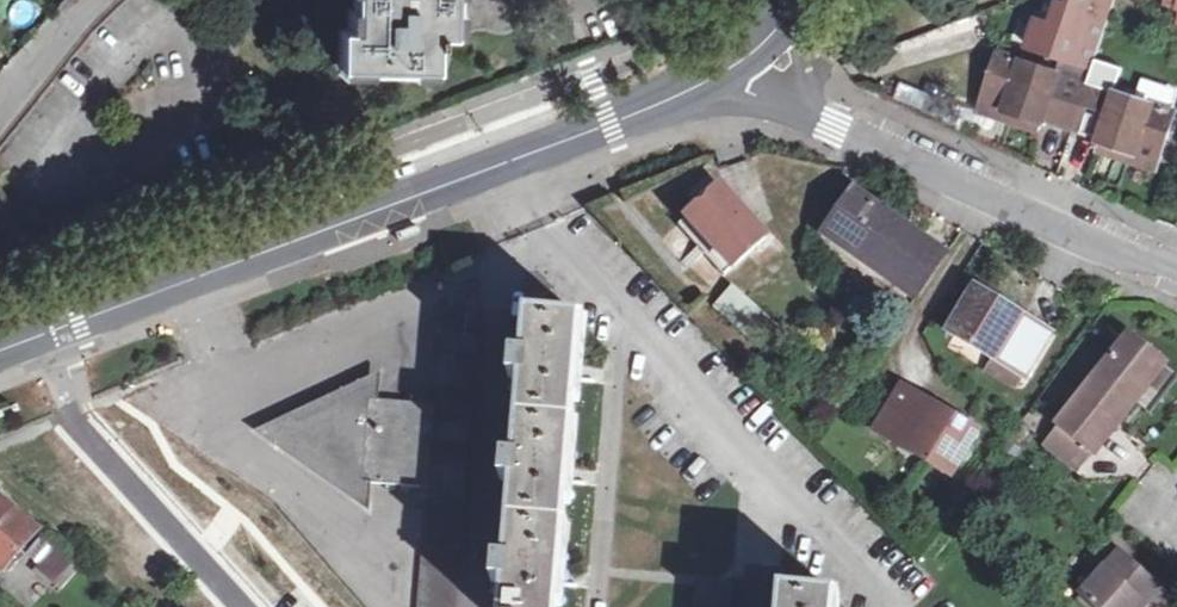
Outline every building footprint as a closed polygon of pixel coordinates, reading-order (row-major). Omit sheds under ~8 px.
[(329,59),(429,60),(431,44),(437,44),(437,32),(446,33),(447,0),(344,0),(344,21),(331,21),(329,59)] [(1169,6),(1176,9),(1176,0),(1171,0),(1169,6)] [(1054,60),(1098,75),(1108,47),(1063,32),(1054,60)] [(986,107),(1046,130),(1048,124),(1078,135),(1094,87),(1004,56),(986,107)] [(1103,148),(1162,168),(1176,127),(1176,116),(1094,87),(1078,135),(1104,143),(1103,148)] [(1046,130),(986,107),(983,115),(1044,136),(1046,130)] [(1162,168),(1103,148),(1100,155),(1159,177),(1162,168)] [(725,279),(752,252),(762,242),(766,238),(753,223),(720,189),(679,229),(699,250),(704,256),(725,279)] [(826,232),(922,292),(947,252),(864,198),(865,196),(858,191),(855,193),(852,192),(826,232)] [(400,243),(423,234),(420,226),(397,235),(400,243)] [(759,258),(767,249),(762,242),(752,252),(759,258)] [(976,290),(952,330),(1025,376),(1051,335),(976,290)] [(711,298),(732,300),(732,292),(711,291),(711,298)] [(777,341),(732,300),(722,311),(766,352),(777,341)] [(427,405),(419,486),(408,606),(444,606),(469,336),(457,335),(459,313),(433,310),(431,332),(434,333),(427,405)] [(554,580),(572,582),(573,567),(555,565),(562,477),(581,479),(583,461),(565,460),(572,369),(590,370),(591,354),(574,353),(577,318),(520,314),(518,346),(506,345),(503,386),(514,386),(509,446),(496,445),(493,484),(505,485),(500,548),(487,547),(484,585),(495,586),(494,606),(552,606),(554,580)] [(1129,334),(1058,426),(1093,453),(1145,385),(1161,365),(1163,361),(1129,334)] [(1173,374),(1161,365),(1145,385),(1157,395),(1173,374)] [(419,486),(427,405),(377,400),(380,371),(249,431),(366,508),(367,482),(419,486)] [(906,390),(878,432),(953,478),(979,435),(906,390)] [(1093,453),(1058,426),(1041,449),(1075,477),(1093,453)] [(4,489),(0,493),(0,563),(7,570),(41,530),(19,510),(23,505),(4,489)] [(55,580),(77,553),(65,542),(43,569),(55,580)] [(87,561),(77,553),(55,580),(64,589),(87,561)] [(1166,591),(1166,589),(1124,556),(1085,603),(1089,606),(1152,606),(1166,591)] [(728,588),(692,587),(690,606),(727,606),(728,588)] [(1166,591),(1152,606),(1168,606),(1176,598),(1166,591)] [(778,592),(776,606),(834,606),(835,596),(778,592)]
